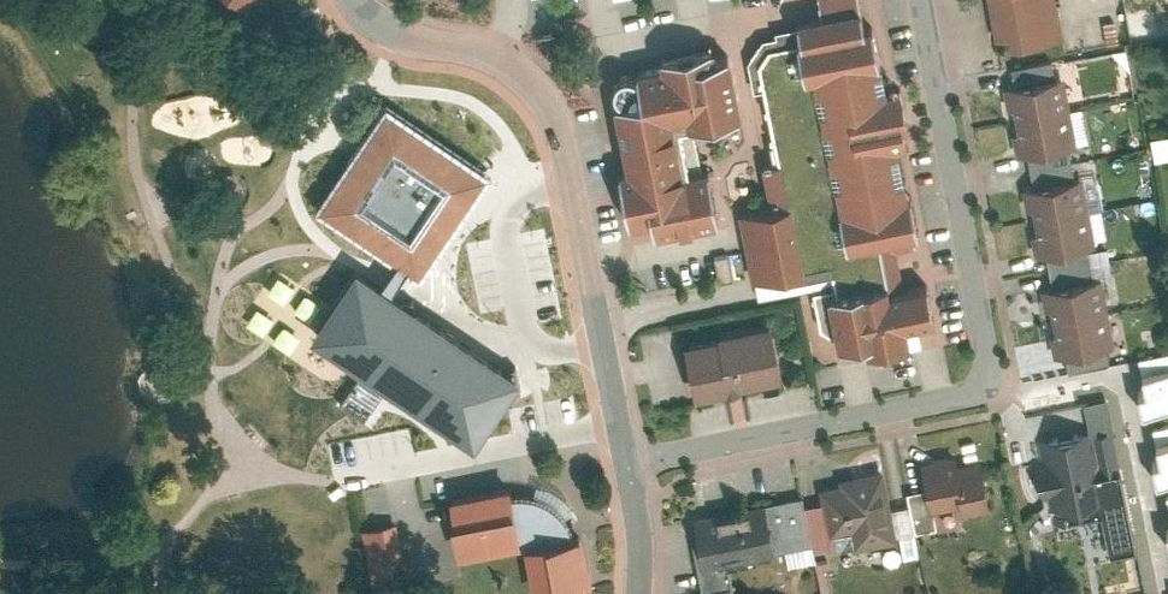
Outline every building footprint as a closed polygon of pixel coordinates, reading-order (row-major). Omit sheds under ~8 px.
[(925,326),(940,324),(930,283),(899,291),(892,249),(925,241),(903,146),(915,144),(904,83),(889,86),(876,28),(870,29),(861,0),(820,0),(822,13),(800,17),(803,38),(769,45),(762,53),(761,61),(776,162),(762,165),(765,199),(740,203),(752,284),(835,269),(839,289),(817,291),(824,330),(837,340),(853,352),(870,353),(928,341),(925,326)] [(997,41),(1012,38),(1014,48),(1064,37),(1057,0),(990,0),(997,41)] [(712,162),(700,165),(692,126),(741,117),(730,53),(695,61),(692,49),(662,55),(662,64),(631,70),(619,75),(611,89),(609,102),(629,227),(654,221),(656,237),(704,229),(702,221),(722,218),(712,162)] [(1016,85),(1004,87),(1009,115),(1016,115),(1019,132),(1012,133),(1016,155),(1030,155),(1034,184),(1024,186),(1027,209),(1034,208),(1038,234),(1032,234),(1036,255),(1045,254),(1051,287),(1045,288),(1047,309),(1053,308),(1057,333),(1052,333),(1055,357),(1063,355),(1067,374),(1113,366),(1110,351),(1121,349),(1104,277),(1095,278),(1090,250),(1102,249),(1088,181),(1077,183),(1071,151),(1083,149),(1068,78),(1058,79),(1054,62),(1012,70),(1016,85)] [(491,166),(381,93),(310,200),(420,273),(491,166)] [(1153,138),(1157,159),(1167,157),(1167,135),(1153,138)] [(317,333),(475,442),(519,376),(364,265),(317,333)] [(773,321),(685,342),(699,399),(787,378),(773,321)] [(1136,355),(1143,386),(1136,387),(1141,410),(1167,404),(1167,348),(1136,355)] [(1151,427),(1157,458),(1150,459),(1155,482),(1167,479),(1167,424),(1151,427)] [(1097,431),(1036,440),(1050,525),(1114,513),(1097,431)] [(978,448),(920,462),(938,524),(995,511),(978,448)] [(885,471),(819,487),(830,536),(853,530),(857,549),(901,543),(885,471)] [(451,497),(463,554),(517,544),(527,549),(536,593),(572,593),(594,591),(584,536),(578,523),(574,509),(563,494),(552,488),(541,483),(451,497)] [(767,502),(696,518),(705,560),(696,562),(701,593),(712,593),(742,591),(736,563),(813,544),(802,496),(767,502)] [(404,521),(362,529),(372,574),(415,567),(404,521)]
